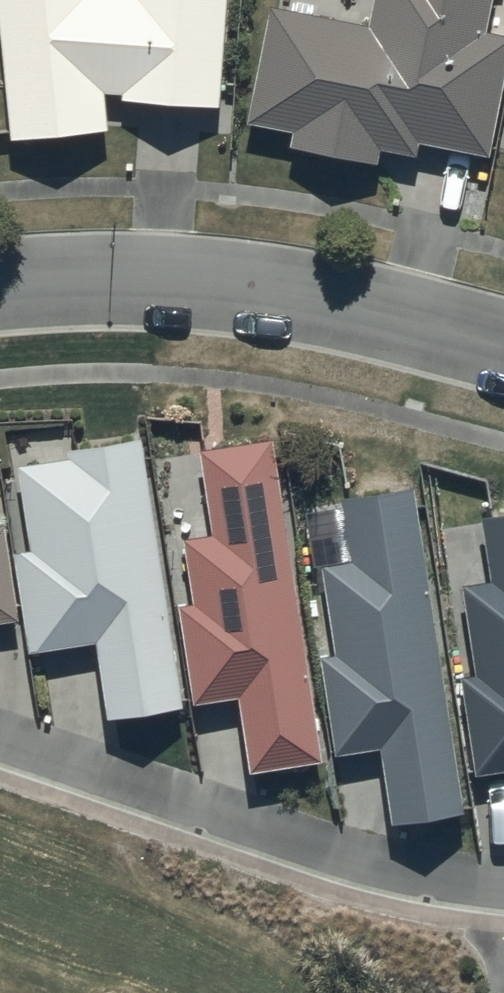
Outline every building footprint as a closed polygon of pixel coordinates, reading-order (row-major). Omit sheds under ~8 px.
[(12,137),(104,127),(100,94),(120,92),(121,101),(218,105),(226,0),(0,0),(0,29),(12,137)] [(369,29),(270,6),(244,122),(294,133),(290,148),(373,167),(377,147),(413,155),(416,139),(484,154),(503,66),(503,38),(478,33),(486,0),(376,0),(369,29)] [(139,438),(67,449),(67,459),(16,467),(29,553),(14,556),(30,655),(94,645),(105,721),(181,709),(139,438)] [(272,440),(199,452),(212,535),(182,539),(191,603),(177,605),(192,703),(238,696),(249,770),(320,760),(272,440)] [(409,486),(340,498),(351,559),(321,564),(337,657),(319,660),(335,756),(378,749),(390,822),(463,810),(409,486)] [(481,520),(492,581),(464,586),(477,674),(460,676),(476,776),(503,772),(503,516),(481,520)] [(14,622),(0,526),(0,624),(14,622)]
